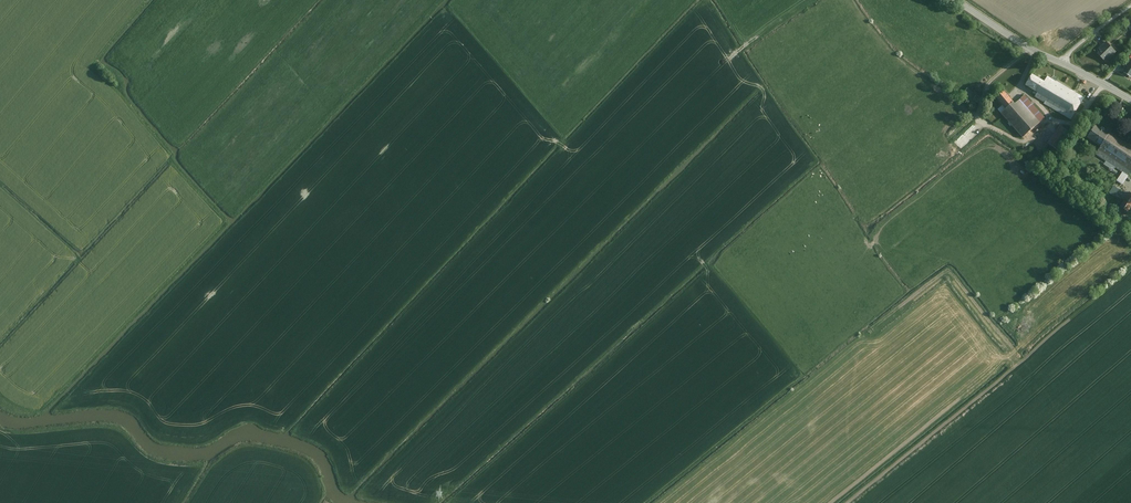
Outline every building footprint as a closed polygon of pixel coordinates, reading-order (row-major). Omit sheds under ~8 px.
[(1106,62),(1117,52),(1108,41),(1100,48),(1102,51),(1099,54),(1106,62)] [(1072,120),(1089,97),(1057,77),(1055,80),(1048,75),(1045,80),(1034,74),(1027,85),(1040,93),(1038,96),(1048,102),(1046,104),(1072,120)] [(978,103),(982,97),(968,88),(964,93),(978,103)] [(1016,104),(1006,91),(997,98),(1008,111),(1016,104)] [(1004,114),(1024,137),(1045,118),(1026,97),(1017,105),(1016,103),(1016,104),(1008,111),(1004,114)] [(1072,134),(1061,126),(1049,143),(1060,151),(1072,134)] [(1110,135),(1097,126),(1089,138),(1102,147),(1110,135)] [(1130,173),(1130,142),(1123,137),(1122,139),(1112,132),(1110,135),(1102,147),(1097,155),(1129,176),(1130,173)] [(1130,212),(1130,192),(1121,207),(1130,213),(1130,212)]
